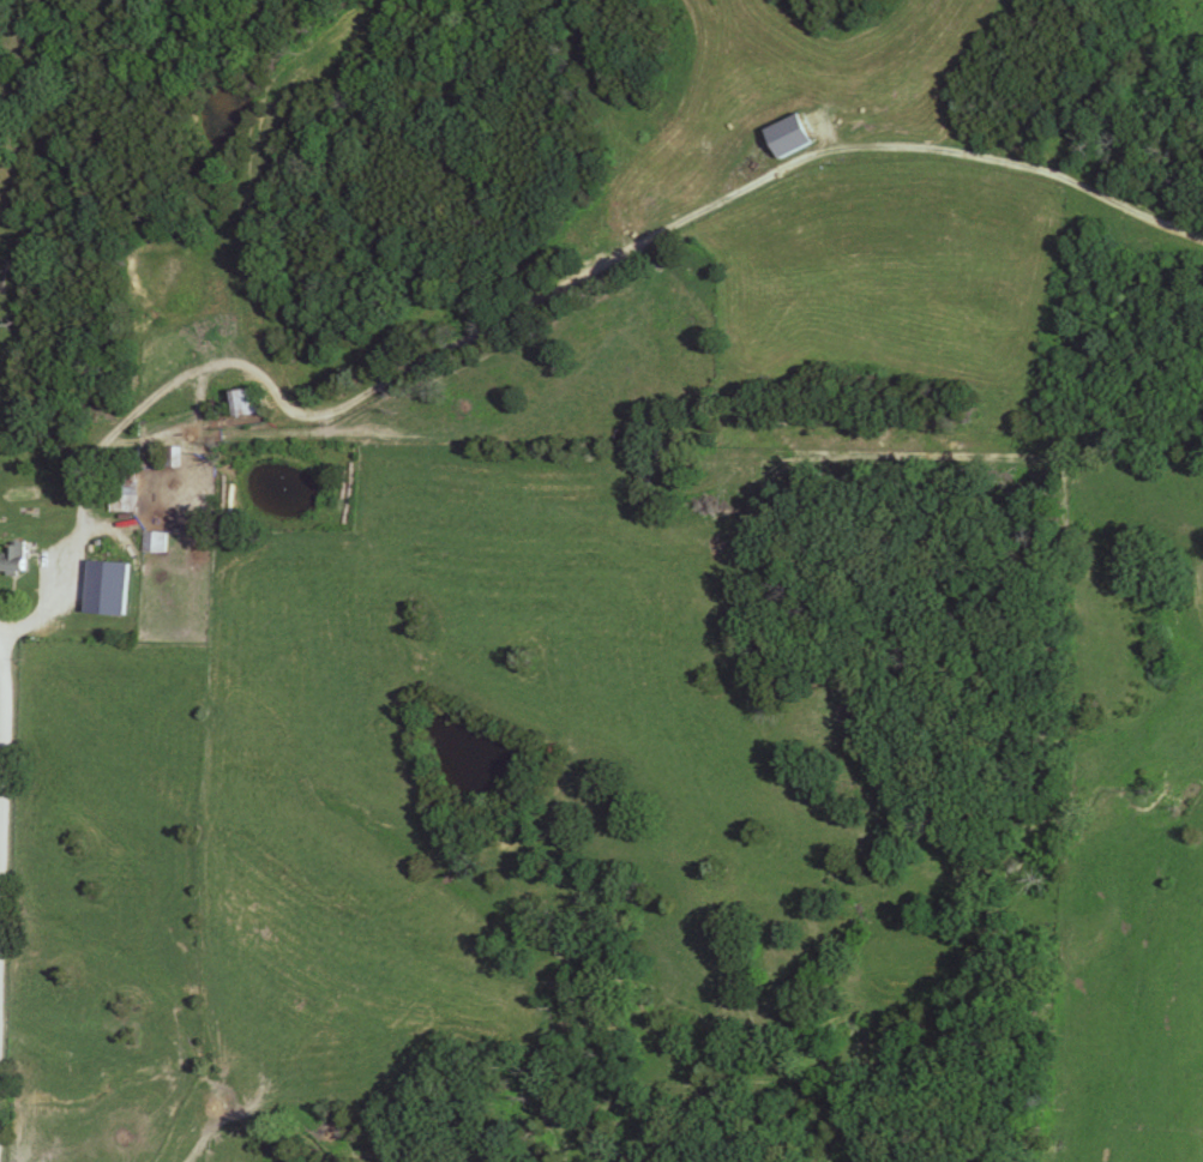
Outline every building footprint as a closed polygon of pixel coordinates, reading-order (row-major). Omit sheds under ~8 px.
[(260,390),(233,390),(233,416),(260,416),(260,390)] [(184,448),(162,448),(162,467),(184,467),(184,448)] [(134,513),(134,469),(109,469),(109,513),(134,513)] [(165,553),(165,532),(143,532),(143,553),(165,553)] [(23,542),(1,542),(1,574),(23,574),(23,542)]
